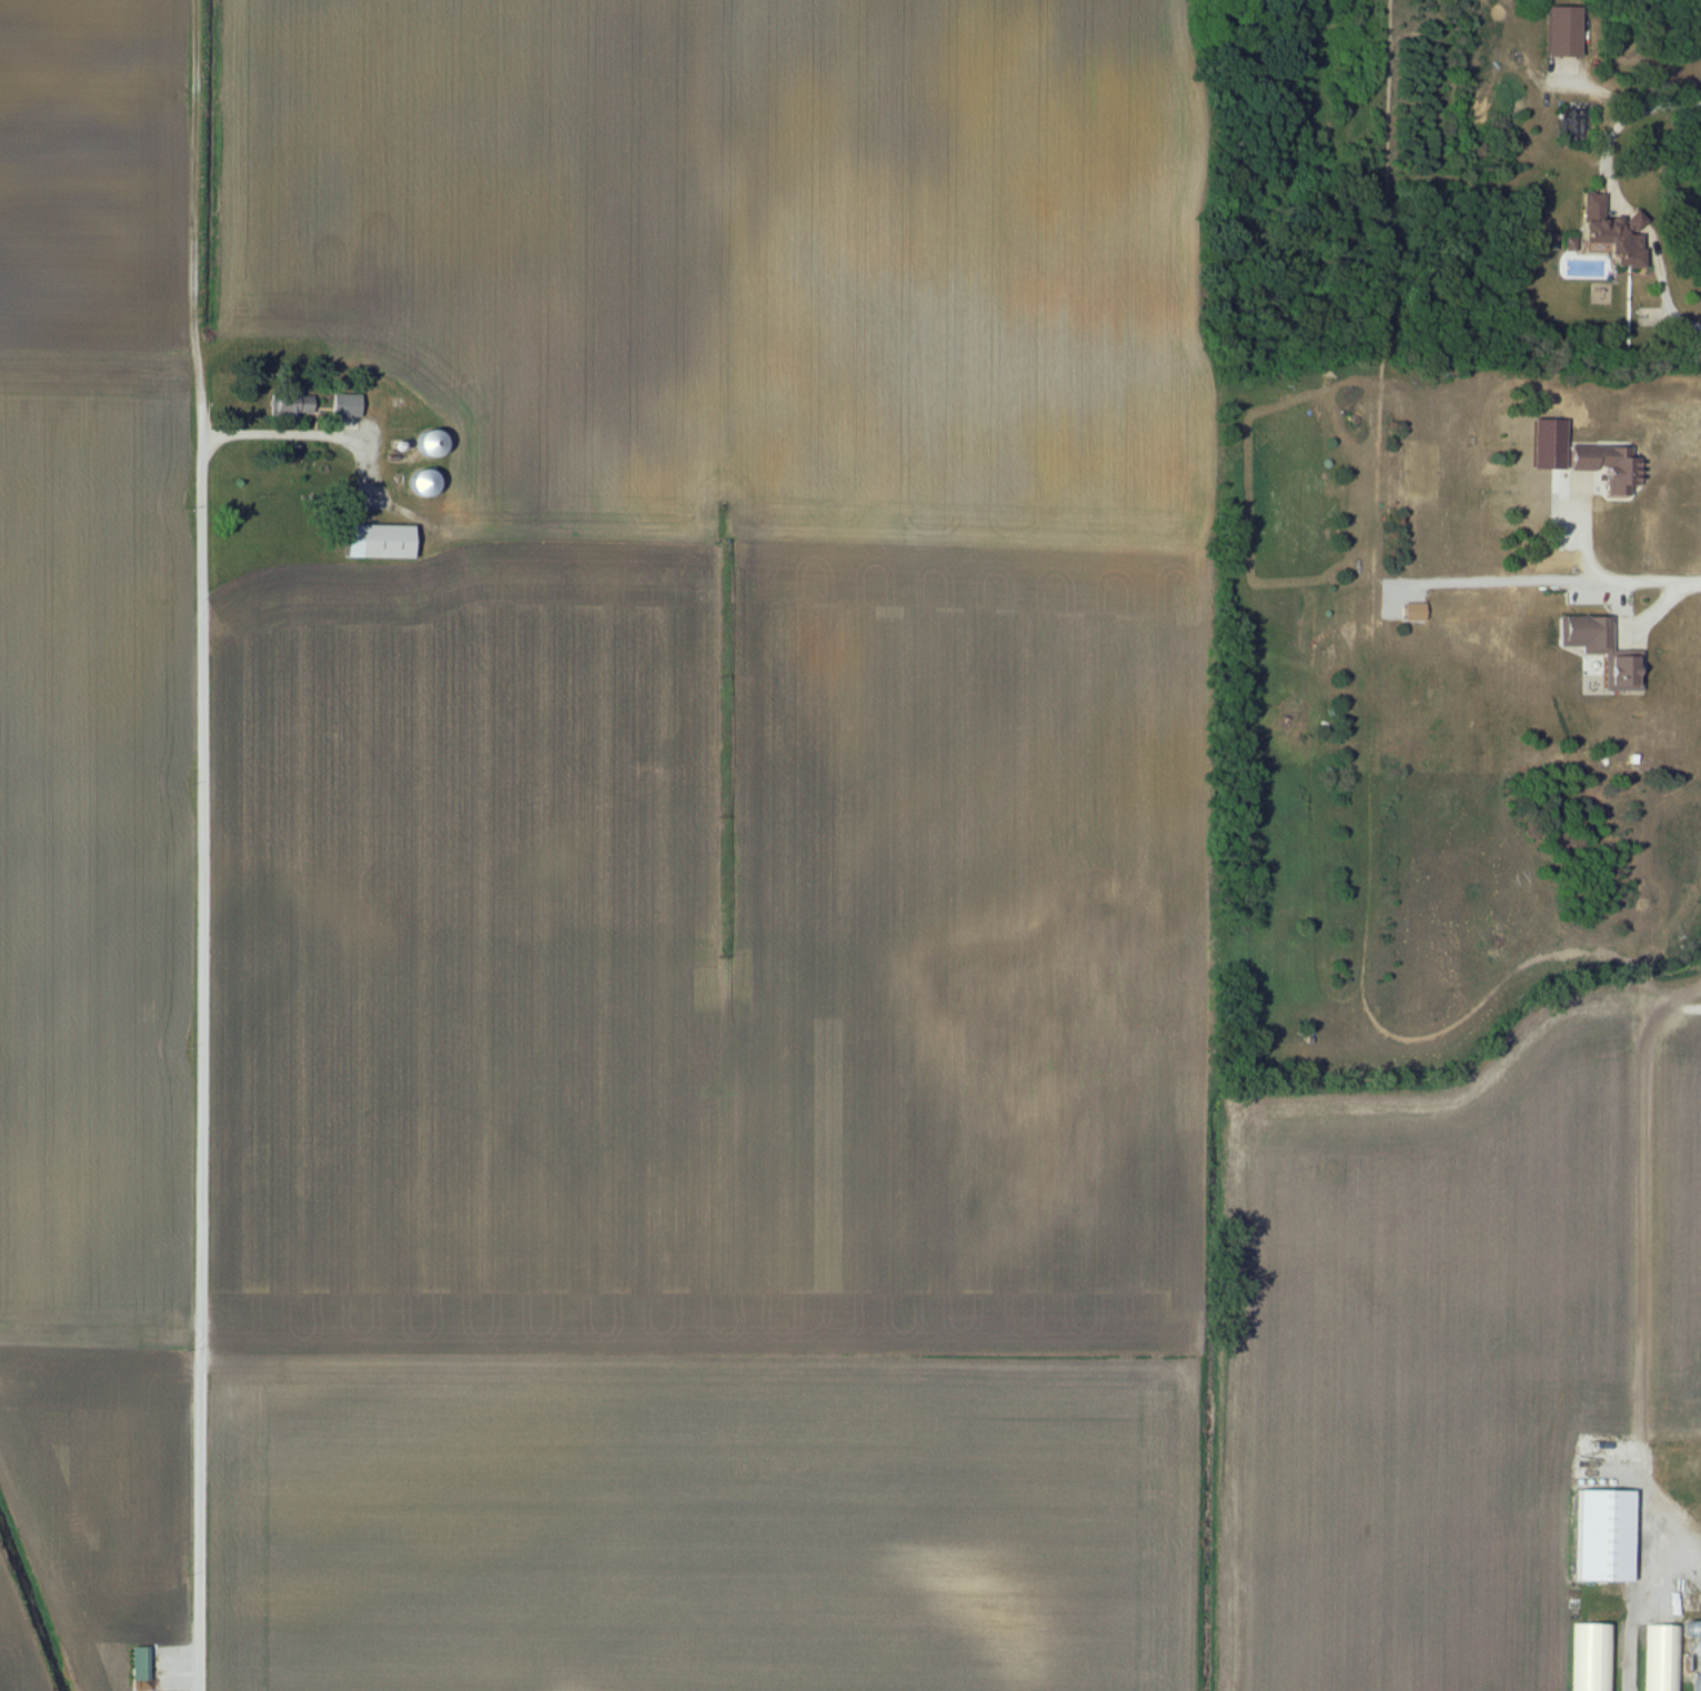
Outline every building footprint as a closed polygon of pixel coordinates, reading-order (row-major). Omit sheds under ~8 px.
[(1579,9),(1546,9),(1545,59),(1578,59),(1579,9)] [(1581,245),(1604,245),(1604,257),(1614,258),(1613,269),(1641,270),(1642,236),(1638,236),(1639,217),(1620,217),(1620,219),(1603,219),(1604,196),(1581,195),(1581,245)] [(359,418),(360,397),(331,396),(330,417),(359,418)] [(1530,472),(1563,473),(1564,423),(1531,422),(1530,472)] [(1564,448),(1563,472),(1605,472),(1605,498),(1628,498),(1628,486),(1634,486),(1634,461),(1629,461),(1629,448),(1564,448)] [(408,561),(409,529),(351,528),(350,560),(408,561)] [(1424,623),(1424,605),(1404,605),(1403,622),(1424,623)] [(1610,653),(1610,619),(1556,620),(1557,649),(1580,649),(1580,656),(1603,656),(1604,693),(1635,693),(1635,662),(1640,662),(1640,653),(1610,653)] [(1629,1583),(1631,1493),(1575,1492),(1574,1582),(1629,1583)] [(1614,1626),(1575,1625),(1574,1690),(1612,1690),(1614,1626)] [(1647,1690),(1682,1690),(1683,1627),(1648,1626),(1647,1690)] [(132,1682),(148,1682),(147,1649),(132,1649),(132,1682)]
